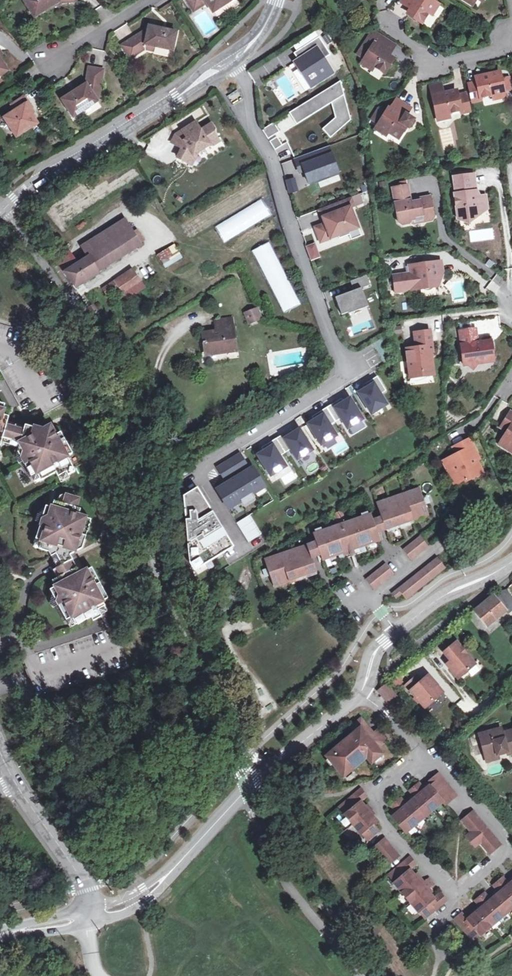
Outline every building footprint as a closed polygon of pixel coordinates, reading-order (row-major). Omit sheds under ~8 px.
[(23,0),(34,17),(58,2),(59,3),(76,2),(76,0),(23,0)] [(200,8),(195,0),(186,0),(184,1),(192,13),(200,8)] [(200,8),(205,4),(211,14),(231,1),(230,0),(195,0),(200,8)] [(410,15),(423,24),(430,13),(436,3),(434,3),(436,0),(403,0),(402,2),(411,8),(413,10),(410,15)] [(436,3),(430,13),(434,15),(440,6),(436,3)] [(148,26),(147,32),(144,31),(122,46),(130,58),(144,49),(145,45),(172,51),(175,32),(148,26)] [(366,59),(364,62),(374,67),(384,74),(392,61),(387,58),(388,55),(394,45),(381,37),(377,35),(375,38),(371,36),(365,45),(359,55),(366,59)] [(311,92),(336,75),(325,59),(330,56),(318,38),(294,54),(298,60),(292,64),(311,92)] [(374,67),(364,62),(362,65),(371,71),(374,67)] [(102,71),(87,69),(85,86),(61,100),(73,118),(96,103),(93,97),(99,92),(102,71)] [(493,95),(504,93),(504,91),(511,89),(511,87),(510,78),(502,80),(500,72),(490,75),(485,76),(477,78),(478,82),(470,84),(474,102),(482,100),(481,98),(493,95)] [(340,82),(296,109),(301,117),(332,98),(333,100),(344,97),(340,82)] [(448,92),(443,93),(433,95),(437,116),(448,114),(460,111),(461,113),(470,111),(466,93),(458,95),(457,90),(448,92)] [(322,130),(330,138),(350,121),(344,97),(333,100),(333,102),(337,117),(322,130)] [(296,109),(289,114),(294,123),(296,125),(303,121),(333,102),(333,100),(332,98),(301,117),(296,109)] [(16,110),(26,104),(23,99),(13,106),(16,110)] [(378,110),(371,119),(378,124),(377,126),(386,132),(396,138),(404,126),(406,128),(412,119),(405,115),(410,108),(396,99),(389,109),(388,109),(384,114),(378,110)] [(26,104),(16,110),(3,119),(15,138),(37,125),(30,115),(32,113),(26,104)] [(289,114),(273,123),(279,132),(294,123),(289,114)] [(273,123),(262,130),(267,139),(279,132),(273,123)] [(187,164),(190,158),(208,146),(213,146),(218,142),(213,134),(213,131),(210,126),(200,132),(194,124),(181,132),(187,140),(177,159),(187,164)] [(375,129),(384,136),(386,132),(377,126),(375,129)] [(171,144),(182,150),(187,140),(181,132),(175,137),(171,144)] [(309,183),(337,172),(328,147),(295,159),(298,168),(302,166),(304,171),(309,183)] [(191,166),(198,153),(190,158),(187,164),(191,166)] [(455,194),(459,221),(476,218),(482,214),(480,205),(487,205),(486,196),(479,196),(475,191),(473,175),(454,177),(456,194),(455,194)] [(393,188),(399,223),(402,225),(409,224),(412,220),(414,220),(414,217),(423,216),(423,218),(427,221),(432,220),(434,216),(430,197),(419,199),(419,201),(411,203),(411,200),(408,185),(393,188)] [(350,198),(353,206),(363,203),(360,194),(350,198)] [(224,244),(272,215),(262,198),(214,226),(224,244)] [(350,198),(319,209),(324,224),(325,224),(326,224),(327,227),(316,231),(320,243),(337,236),(339,239),(349,235),(348,232),(358,228),(350,208),(353,206),(350,198)] [(98,252),(131,231),(125,221),(92,242),(95,246),(98,252)] [(358,228),(348,232),(349,235),(351,240),(361,237),(358,228)] [(140,245),(131,231),(98,252),(95,246),(85,252),(88,258),(64,273),(74,288),(140,245)] [(95,246),(92,242),(82,248),(85,252),(95,246)] [(254,249),(283,314),(300,307),(271,242),(254,249)] [(314,245),(306,248),(310,260),(318,257),(314,245)] [(173,246),(158,255),(165,268),(181,259),(173,246)] [(394,277),(396,293),(438,287),(437,279),(443,275),(441,262),(409,267),(410,275),(394,277)] [(124,276),(127,279),(117,285),(123,294),(140,283),(132,270),(124,276)] [(117,285),(127,279),(124,276),(115,282),(117,285)] [(342,297),(335,300),(341,316),(366,306),(360,289),(370,286),(366,276),(350,282),(354,291),(342,296),(342,297)] [(496,293),(501,286),(492,280),(487,288),(496,293)] [(95,308),(90,311),(95,318),(100,315),(95,308)] [(249,324),(261,319),(257,310),(246,314),(249,324)] [(235,350),(232,322),(218,324),(219,332),(203,334),(205,354),(235,350)] [(476,329),(460,331),(462,345),(465,366),(468,366),(474,370),(479,364),(488,363),(487,356),(494,355),(492,341),(482,342),(482,345),(479,345),(479,343),(476,329)] [(434,352),(431,331),(415,333),(416,348),(406,349),(410,378),(424,376),(423,372),(434,370),(433,360),(431,361),(430,353),(434,352)] [(366,355),(377,353),(375,347),(365,349),(366,355)] [(371,415),(386,406),(380,395),(385,392),(377,378),(366,384),(368,388),(358,394),(371,415)] [(326,408),(335,423),(341,419),(347,430),(363,420),(350,399),(339,405),(335,408),(333,404),(326,408)] [(0,444),(2,439),(4,433),(6,424),(7,419),(9,414),(3,412),(5,402),(0,401),(0,443),(0,444)] [(335,423),(326,408),(320,412),(322,416),(318,418),(308,425),(321,446),(336,436),(330,426),(335,423)] [(25,423),(33,425),(35,418),(41,414),(38,409),(32,413),(27,415),(25,423)] [(511,412),(502,428),(507,432),(499,446),(511,453),(511,412)] [(23,428),(25,424),(11,420),(7,419),(6,424),(14,426),(23,428)] [(14,426),(11,435),(10,441),(19,443),(18,448),(23,458),(24,460),(32,474),(37,471),(42,478),(57,470),(59,474),(67,469),(69,472),(76,469),(68,454),(73,451),(61,429),(55,433),(51,425),(43,428),(33,425),(25,423),(25,424),(23,428),(14,426)] [(6,424),(4,433),(11,435),(14,426),(6,424)] [(282,436),(276,439),(285,454),(290,451),(297,461),(312,451),(299,430),(288,437),(284,439),(282,436)] [(268,450),(257,456),(269,475),(276,470),(277,473),(286,468),(279,457),(285,454),(276,439),(270,443),(272,447),(268,450)] [(445,464),(453,478),(458,475),(464,485),(485,474),(478,462),(475,456),(478,455),(470,441),(455,449),(459,456),(445,464)] [(248,468),(238,452),(214,467),(224,482),(248,468)] [(32,474),(24,460),(21,462),(29,476),(32,474)] [(248,468),(224,482),(215,488),(229,511),(266,490),(252,466),(248,468)] [(67,469),(59,474),(62,480),(70,475),(69,472),(67,469)] [(37,471),(32,474),(36,481),(42,478),(37,471)] [(458,475),(453,478),(458,489),(464,485),(458,475)] [(376,503),(386,532),(400,527),(401,530),(406,528),(404,525),(429,517),(425,505),(429,504),(427,497),(422,498),(419,488),(376,503)] [(235,550),(198,489),(184,497),(190,565),(195,573),(235,550)] [(78,500),(66,496),(63,505),(58,503),(55,502),(52,508),(46,507),(41,523),(41,525),(37,540),(42,542),(40,550),(49,553),(52,558),(56,555),(60,562),(71,556),(75,554),(83,550),(91,521),(79,517),(81,510),(76,508),(78,500)] [(41,523),(46,507),(39,512),(36,522),(41,523)] [(316,543),(316,545),(313,546),(318,559),(319,564),(322,563),(330,560),(336,558),(338,557),(339,562),(344,561),(343,556),(350,553),(351,558),(355,568),(358,567),(354,557),(352,552),(360,550),(361,554),(366,553),(364,548),(369,546),(371,551),(374,550),(372,545),(380,542),(383,541),(380,533),(377,523),(374,524),(373,521),(370,514),(345,523),(342,512),(334,515),(337,526),(313,534),(316,543)] [(249,544),(262,536),(251,516),(237,524),(249,544)] [(374,524),(377,523),(380,533),(386,532),(381,518),(373,521),(374,524)] [(411,561),(428,548),(420,537),(402,551),(411,561)] [(313,546),(316,545),(316,543),(307,546),(312,561),(318,559),(313,546)] [(267,570),(262,571),(265,578),(269,577),(273,588),(298,580),(299,583),(304,581),(302,578),(316,573),(312,561),(307,546),(307,545),(264,560),(267,570)] [(81,575),(84,573),(75,554),(71,556),(81,575)] [(60,562),(56,555),(52,558),(58,568),(62,566),(60,562)] [(71,556),(60,562),(62,566),(58,568),(60,574),(56,576),(51,579),(54,586),(50,588),(59,605),(60,607),(67,621),(73,618),(77,626),(92,618),(94,622),(103,617),(102,616),(99,611),(81,575),(71,556)] [(396,600),(401,596),(406,601),(445,569),(437,558),(391,595),(396,600)] [(375,590),(394,575),(385,565),(366,579),(375,590)] [(98,598),(106,594),(93,568),(84,573),(98,598)] [(81,575),(99,611),(106,608),(103,602),(108,599),(106,594),(98,598),(84,573),(81,575)] [(59,605),(50,588),(48,598),(54,608),(59,605)] [(494,596),(474,612),(486,626),(505,611),(507,614),(511,611),(511,598),(506,590),(502,590),(501,590),(494,596)] [(67,621),(60,607),(56,609),(63,623),(67,621)] [(99,611),(102,616),(106,614),(108,613),(106,608),(99,611)] [(102,616),(103,617),(108,628),(107,629),(112,638),(118,635),(113,626),(112,627),(106,614),(102,616)] [(73,618),(67,621),(71,629),(77,626),(73,618)] [(474,664),(455,641),(443,652),(450,660),(446,663),(450,667),(449,668),(457,678),(474,664)] [(427,675),(409,691),(424,708),(442,692),(427,675)] [(387,703),(395,697),(385,684),(377,691),(387,703)] [(359,728),(364,723),(360,718),(349,727),(353,732),(325,757),(343,778),(366,758),(370,764),(382,754),(377,749),(387,741),(377,729),(367,737),(359,728)] [(372,733),(364,723),(359,728),(367,737),(372,733)] [(484,758),(497,755),(496,753),(506,750),(507,754),(507,755),(511,754),(511,730),(500,733),(499,728),(477,734),(484,758)] [(405,833),(442,802),(445,805),(456,795),(437,773),(426,783),(428,786),(424,789),(418,782),(408,791),(414,798),(406,804),(400,797),(390,806),(396,813),(391,816),(405,833)] [(360,833),(366,841),(378,831),(372,824),(376,821),(360,802),(366,796),(360,788),(338,807),(344,814),(343,815),(359,834),(360,833)] [(488,855),(500,845),(472,811),(460,821),(488,855)] [(465,837),(474,847),(479,843),(470,833),(465,837)] [(387,865),(399,856),(383,837),(371,847),(387,865)] [(439,893),(433,898),(426,890),(433,884),(428,878),(421,884),(409,870),(416,864),(409,857),(387,875),(393,882),(393,883),(417,912),(418,912),(424,919),(446,901),(439,893)] [(471,941),(479,935),(480,936),(511,908),(511,881),(508,884),(502,877),(492,886),(498,893),(490,899),(484,892),(474,901),(480,908),(466,919),(461,913),(453,919),(471,941)] [(442,939),(451,932),(447,927),(438,934),(442,939)]
